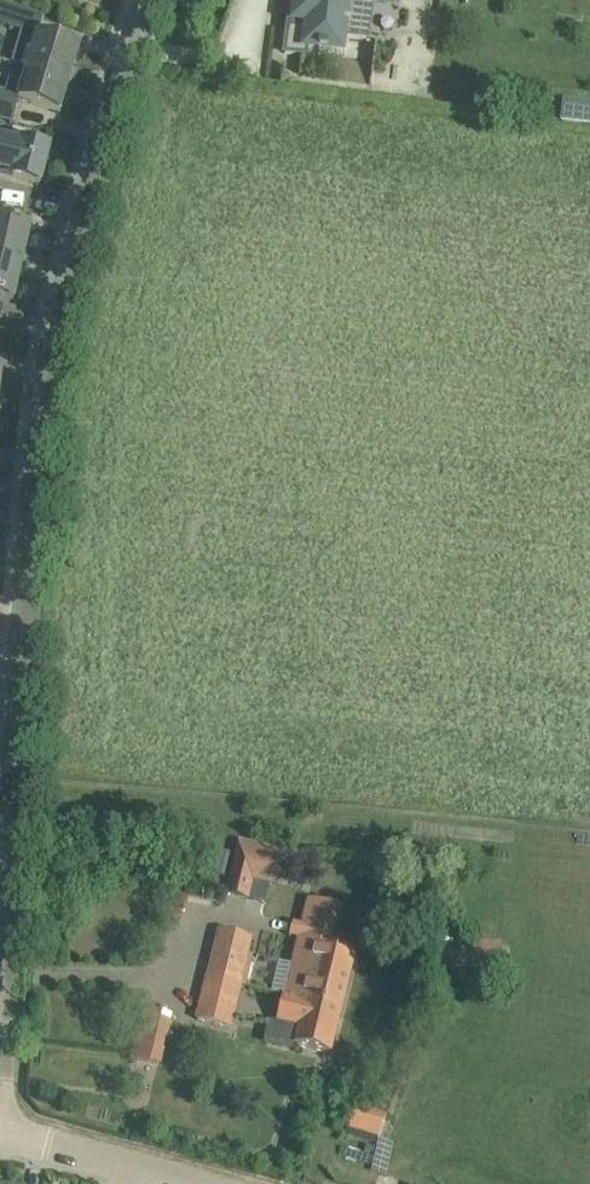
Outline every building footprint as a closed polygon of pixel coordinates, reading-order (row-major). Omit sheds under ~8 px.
[(368,42),(373,0),(296,0),(295,13),(297,13),(297,19),(294,19),(294,21),(296,21),(295,30),(288,29),(284,54),(306,57),(307,50),(319,51),(319,54),(326,55),(326,52),(341,54),(343,39),(368,42)] [(0,2),(0,25),(13,29),(20,9),(0,2)] [(24,33),(14,65),(28,69),(28,68),(70,80),(79,48),(38,36),(38,37),(24,33)] [(12,124),(19,100),(37,106),(60,113),(70,80),(28,68),(28,69),(23,85),(9,81),(6,90),(6,92),(0,91),(0,120),(12,124)] [(2,141),(0,147),(0,174),(12,177),(23,180),(40,184),(49,148),(38,146),(21,141),(20,146),(2,141)] [(22,265),(30,229),(0,223),(0,260),(22,265)] [(0,260),(0,297),(14,300),(22,265),(0,260)] [(236,843),(236,846),(229,876),(253,881),(275,887),(282,854),(236,843)] [(283,996),(312,1003),(341,1010),(355,953),(330,947),(340,908),(306,899),(300,924),(292,922),(288,937),(297,940),(283,996)] [(219,929),(208,974),(240,982),(251,937),(219,929)] [(196,1020),(229,1029),(240,982),(208,974),(196,1020)] [(312,1003),(283,996),(276,1023),(287,1026),(283,1042),(330,1054),(341,1010),(312,1003)] [(164,1049),(172,1019),(140,1012),(130,1059),(165,1067),(169,1050),(164,1049)] [(356,1106),(348,1131),(378,1141),(386,1116),(356,1106)]
